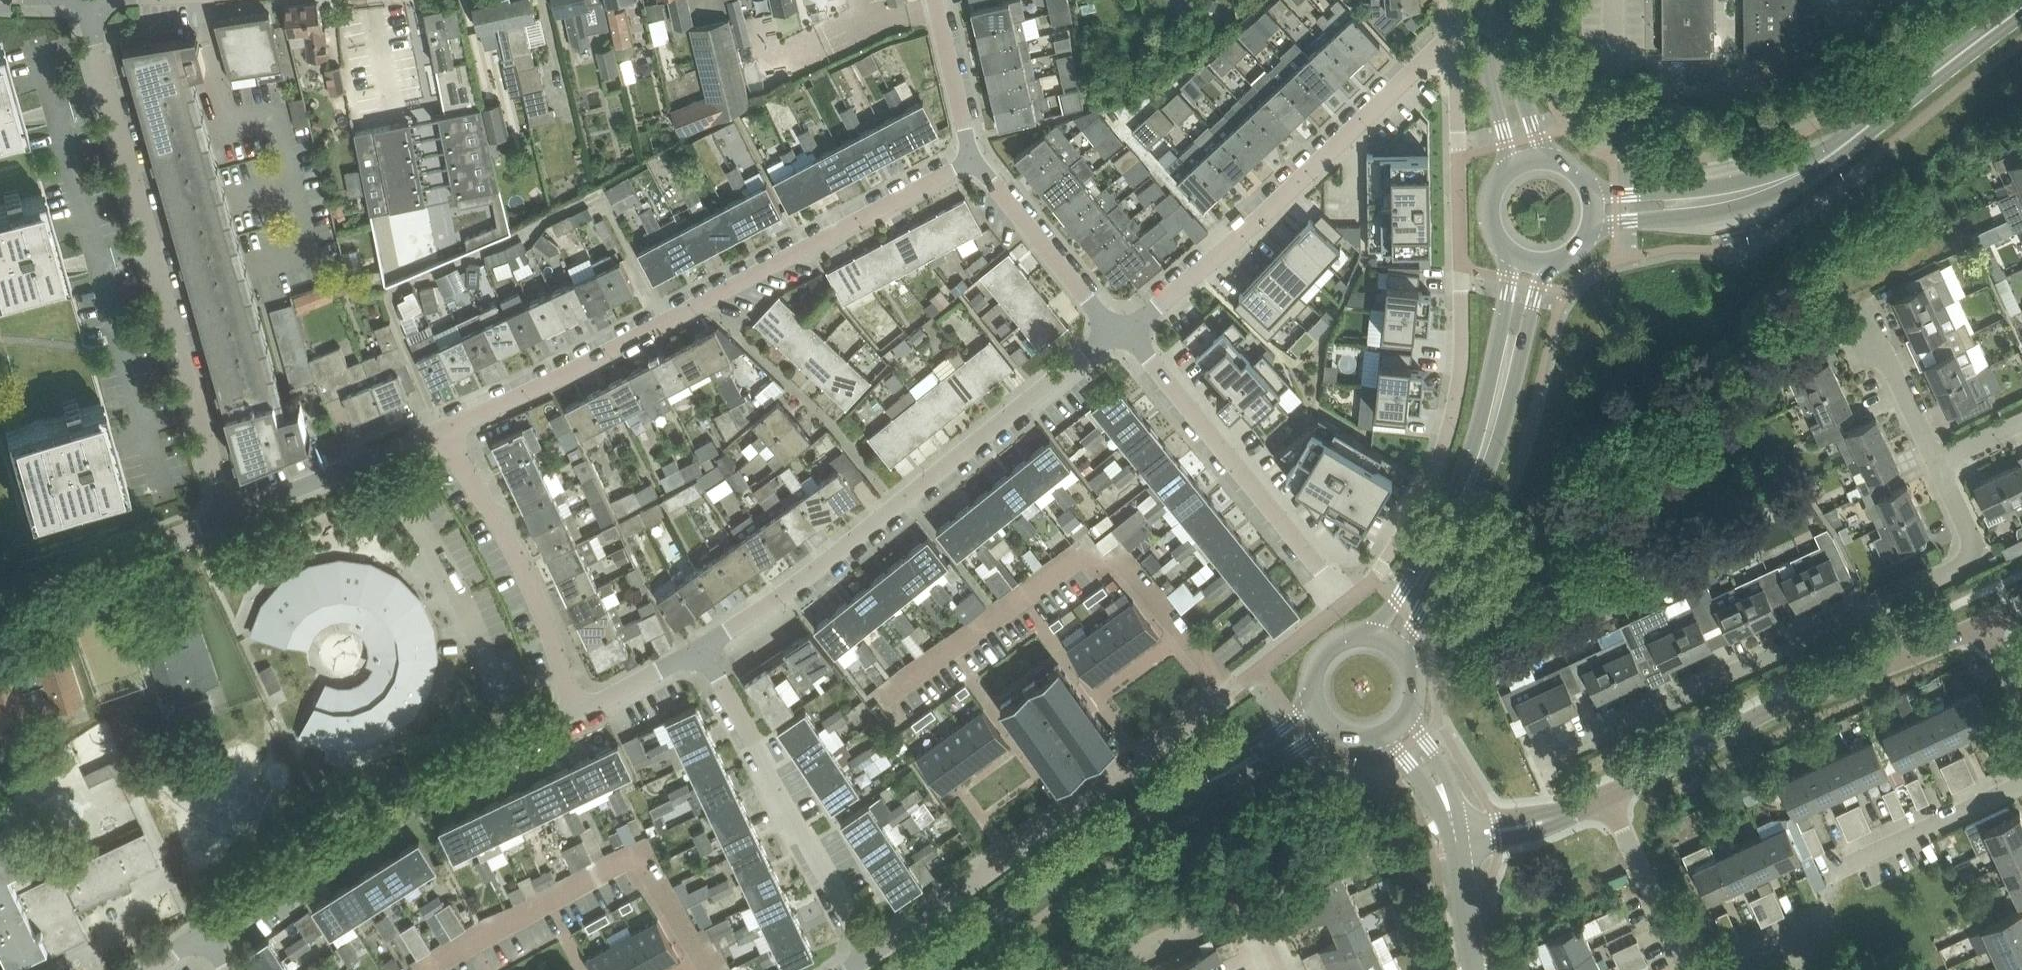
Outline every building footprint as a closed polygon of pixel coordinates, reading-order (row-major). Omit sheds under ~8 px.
[(502,52),(505,64),(517,62),(502,0),(473,0),(477,18),(480,29),(496,26),(502,52)] [(517,62),(528,111),(550,107),(539,62),(535,63),(525,18),(536,15),(534,5),(533,0),(502,0),(517,62)] [(556,0),(558,9),(564,8),(573,46),(590,42),(585,24),(608,19),(604,0),(596,0),(589,1),(589,0),(555,0),(556,0)] [(615,42),(613,43),(613,46),(617,60),(631,57),(636,50),(625,0),(606,0),(615,42)] [(649,20),(665,16),(666,16),(662,0),(658,1),(645,4),(649,20)] [(675,24),(693,21),(689,0),(670,0),(675,24)] [(733,22),(730,22),(736,45),(739,45),(739,46),(752,43),(741,0),(727,0),(733,22)] [(774,11),(798,5),(797,0),(771,0),(774,11)] [(1022,16),(1025,16),(1022,0),(1007,0),(991,4),(972,8),(976,28),(1022,16)] [(1049,11),(1069,6),(1068,0),(1047,0),(1049,11)] [(1206,6),(1214,10),(1215,10),(1219,0),(1206,0),(1204,6),(1206,6)] [(1282,20),(1293,10),(1284,0),(1276,0),(1269,6),(1282,20)] [(1348,8),(1341,0),(1336,0),(1331,5),(1336,10),(1330,17),(1334,21),(1366,56),(1380,42),(1367,28),(1348,8)] [(1388,8),(1374,21),(1384,33),(1402,16),(1401,7),(1420,5),(1419,0),(1387,0),(1388,8)] [(1665,21),(1663,21),(1663,22),(1665,22),(1665,52),(1663,52),(1663,54),(1715,53),(1715,0),(1665,0),(1665,21)] [(1817,52),(1816,15),(1804,15),(1804,0),(1745,0),(1745,53),(1817,52)] [(306,31),(308,59),(328,56),(325,28),(324,28),(318,1),(285,5),(289,33),(306,31)] [(457,2),(425,8),(429,24),(433,45),(446,113),(447,115),(443,116),(444,124),(437,126),(439,133),(446,132),(447,140),(440,141),(442,149),(449,148),(450,155),(444,157),(445,164),(452,163),(453,171),(447,172),(448,180),(455,179),(456,186),(450,188),(451,195),(458,194),(458,195),(468,193),(477,191),(486,189),(500,187),(493,155),(489,140),(480,105),(473,71),(469,57),(465,39),(462,28),(461,22),(457,2)] [(1069,6),(1049,11),(1052,24),(1072,20),(1069,6)] [(1252,22),(1266,37),(1279,25),(1265,10),(1252,22)] [(270,11),(239,15),(216,19),(234,83),(288,75),(270,11)] [(1326,29),(1319,35),(1351,69),(1366,56),(1334,21),(1330,17),(1324,11),(1317,18),(1326,29)] [(1406,20),(1414,29),(1423,20),(1415,11),(1406,20)] [(665,16),(649,20),(655,43),(671,40),(665,16)] [(1024,27),(1022,16),(976,28),(981,47),(1027,36),(1024,27)] [(671,110),(682,136),(727,117),(726,115),(751,104),(736,45),(730,22),(729,18),(689,28),(706,95),(671,110)] [(1265,38),(1266,37),(1252,22),(1238,34),(1256,53),(1268,42),(1265,38)] [(288,409),(281,411),(176,38),(183,37),(185,45),(193,72),(194,72),(206,68),(200,45),(198,41),(196,35),(198,34),(197,33),(180,36),(125,45),(243,468),(299,445),(312,440),(311,439),(310,439),(308,433),(307,428),(301,406),(288,409)] [(1069,35),(1054,38),(1056,50),(1072,47),(1069,35)] [(1318,47),(1310,54),(1337,83),(1351,69),(1319,35),(1312,41),(1318,47)] [(981,47),(985,67),(1031,56),(1029,47),(1027,36),(981,47)] [(1236,37),(1229,43),(1228,43),(1223,48),(1235,62),(1248,50),(1236,37)] [(1310,54),(1305,48),(1296,39),(1281,54),(1283,57),(1294,69),(1295,68),(1322,96),(1337,83),(1310,54)] [(34,159),(28,139),(26,130),(20,111),(15,94),(2,47),(1,43),(0,44),(0,168),(34,159)] [(617,60),(613,46),(595,50),(601,75),(619,71),(617,60)] [(1235,62),(1223,48),(1221,49),(1222,50),(1211,60),(1223,73),(1235,62)] [(871,52),(861,57),(855,60),(863,75),(879,67),(871,52)] [(1060,70),(1076,66),(1072,52),(1057,55),(1060,70)] [(1034,67),(1031,56),(985,67),(990,86),(1036,75),(1034,67)] [(1283,57),(1269,70),(1280,81),(1281,82),(1307,111),(1322,96),(1295,68),(1294,69),(1283,57)] [(1205,63),(1198,68),(1201,71),(1194,78),(1201,85),(1215,74),(1206,62),(1205,63)] [(340,65),(326,68),(331,94),(345,91),(340,65)] [(1064,89),(1080,85),(1076,66),(1060,70),(1064,89)] [(1293,124),(1307,111),(1281,82),(1280,81),(1269,70),(1267,67),(1252,82),(1254,83),(1266,96),(1293,124)] [(1664,71),(1656,71),(1656,96),(1672,95),(1672,87),(1673,87),(1673,75),(1664,75),(1664,71)] [(1033,96),(1045,94),(1040,74),(1036,75),(990,86),(995,106),(1033,96)] [(1200,86),(1201,85),(1194,78),(1193,78),(1191,75),(1180,85),(1194,100),(1204,91),(1200,86)] [(797,103),(812,103),(811,83),(796,83),(797,103)] [(1254,83),(1240,96),(1252,109),(1278,137),(1293,124),(1266,96),(1254,83)] [(889,100),(901,94),(896,84),(884,90),(889,100)] [(1083,107),(1079,87),(1059,91),(1063,111),(1083,107)] [(1195,108),(1178,90),(1163,104),(1180,122),(1195,108)] [(889,100),(894,110),(907,104),(904,99),(901,94),(889,100)] [(1043,107),(1050,105),(1048,94),(1045,95),(1045,94),(1033,96),(995,106),(999,126),(1038,117),(1038,116),(1045,114),(1043,107)] [(1264,151),(1278,137),(1252,109),(1240,96),(1225,110),(1231,116),(1264,151)] [(924,99),(903,110),(918,140),(940,129),(924,99)] [(502,100),(482,105),(480,105),(489,140),(497,138),(510,135),(502,100)] [(852,105),(840,111),(845,121),(857,114),(852,105)] [(1148,115),(1164,132),(1174,123),(1158,105),(1148,115)] [(1073,118),(1082,128),(1100,113),(1096,108),(1073,118)] [(897,151),(918,140),(903,110),(881,121),(897,151)] [(1225,110),(1210,124),(1221,137),(1249,165),(1264,151),(1231,116),(1225,110)] [(1094,143),(1113,129),(1100,113),(1082,128),(1094,143)] [(1416,118),(1429,132),(1428,120),(1421,113),(1416,118)] [(857,114),(845,121),(850,130),(862,124),(857,114)] [(1148,115),(1132,129),(1148,147),(1164,132),(1148,115)] [(875,162),(897,151),(881,121),(860,133),(875,162)] [(357,132),(372,212),(426,201),(425,200),(432,199),(430,191),(424,193),(422,185),(429,184),(427,176),(421,177),(419,169),(426,168),(424,160),(418,162),(416,154),(423,153),(421,145),(415,146),(413,139),(420,137),(418,129),(412,131),(410,123),(410,122),(357,132)] [(1028,171),(1070,137),(1057,123),(1046,132),(1015,156),(1028,171)] [(1235,179),(1249,165),(1221,137),(1210,124),(1196,137),(1202,143),(1235,179)] [(803,143),(815,137),(810,127),(798,133),(803,143)] [(1123,141),(1113,129),(1094,143),(1104,156),(1123,141)] [(875,162),(860,133),(838,144),(854,174),(875,162)] [(820,146),(817,141),(815,137),(803,143),(808,152),(814,149),(820,146)] [(1040,187),(1082,153),(1070,137),(1028,171),(1040,187)] [(1196,137),(1182,151),(1188,157),(1220,192),(1235,179),(1202,143),(1196,137)] [(489,140),(493,155),(501,154),(497,138),(489,140)] [(817,155),(833,185),(854,174),(838,144),(817,155)] [(1123,172),(1140,158),(1130,146),(1113,160),(1123,172)] [(793,160),(799,157),(793,147),(781,154),(783,157),(787,164),(793,160)] [(2021,187),(2021,151),(2020,147),(1995,159),(2000,169),(2012,164),(2018,176),(2007,181),(2012,192),(2021,187)] [(1166,165),(1177,178),(1191,192),(1204,207),(1220,192),(1188,157),(1182,151),(1166,165)] [(1429,152),(1388,153),(1390,246),(1431,246),(1429,152)] [(1083,178),(1091,172),(1096,168),(1082,153),(1040,187),(1053,203),(1083,178)] [(817,155),(800,164),(796,166),(811,196),(833,185),(817,155)] [(1150,170),(1140,158),(1123,172),(1133,184),(1150,170)] [(80,323),(34,159),(0,168),(0,329),(5,345),(80,323)] [(726,171),(731,180),(743,174),(738,165),(726,171)] [(811,196),(796,166),(789,170),(774,178),(790,207),(811,196)] [(1053,203),(1065,218),(1102,189),(1097,182),(1098,181),(1091,172),(1083,178),(1053,203)] [(747,183),(743,174),(731,180),(736,190),(743,187),(748,184),(747,183)] [(746,193),(761,222),(783,211),(767,181),(767,182),(763,174),(747,183),(748,184),(743,187),(746,193)] [(629,176),(606,188),(619,211),(635,203),(642,199),(629,176)] [(684,195),(697,189),(692,179),(680,186),(684,195)] [(1164,190),(1155,179),(1137,194),(1146,205),(1164,190)] [(1994,187),(1999,198),(2011,193),(2006,182),(1994,187)] [(1065,218),(1078,234),(1119,201),(1107,185),(1102,189),(1065,218)] [(500,187),(486,189),(488,200),(493,199),(503,197),(500,187)] [(2012,192),(2021,215),(2011,219),(2016,230),(2021,227),(2021,187),(2012,192)] [(479,202),(488,200),(486,189),(477,191),(479,202)] [(701,198),(697,189),(684,195),(689,204),(695,201),(701,198)] [(1943,189),(1933,193),(1937,202),(1947,198),(1943,189)] [(470,204),(479,202),(477,191),(468,193),(470,204)] [(1172,191),(1168,194),(1156,204),(1166,215),(1181,202),(1172,191)] [(468,193),(458,195),(460,206),(470,204),(468,193)] [(740,234),(761,222),(746,193),(724,204),(740,234)] [(966,198),(911,227),(829,270),(828,269),(827,269),(836,287),(845,303),(984,230),(966,196),(965,196),(966,198)] [(506,210),(503,197),(493,199),(495,212),(506,210)] [(337,216),(345,212),(341,201),(332,205),(337,216)] [(1091,250),(1122,225),(1128,220),(1127,220),(1132,216),(1119,201),(1078,234),(1091,250)] [(1172,235),(1183,226),(1194,216),(1182,202),(1140,236),(1104,266),(1117,281),(1128,272),(1139,285),(1163,264),(1148,245),(1168,230),(1172,235)] [(724,204),(723,204),(711,211),(706,204),(699,208),(703,215),(719,245),(740,234),(724,204)] [(571,214),(576,224),(594,216),(589,205),(571,214)] [(644,221),(656,215),(651,205),(646,208),(639,211),(644,221)] [(431,207),(393,215),(396,228),(434,220),(431,207)] [(506,210),(495,212),(498,223),(509,221),(506,210)] [(1311,218),(1297,233),(1327,261),(1341,246),(1335,241),(1344,232),(1322,212),(1314,221),(1311,218)] [(576,224),(571,214),(571,213),(553,222),(558,233),(576,224)] [(649,231),(655,227),(661,224),(656,215),(644,221),(649,231)] [(719,245),(703,215),(699,217),(682,226),(697,256),(719,245)] [(1104,266),(1140,236),(1140,235),(1136,230),(1142,225),(1134,215),(1132,216),(1127,220),(1128,220),(1122,225),(1091,250),(1104,266)] [(607,247),(617,243),(605,216),(595,221),(607,247)] [(493,225),(498,236),(511,231),(509,221),(498,223),(493,225)] [(435,225),(397,233),(400,247),(438,239),(435,225)] [(484,229),(489,240),(498,236),(493,225),(484,229)] [(676,267),(697,256),(682,226),(660,238),(676,267)] [(660,238),(655,227),(649,231),(644,233),(650,243),(639,249),(654,279),(676,267),(660,238)] [(1990,241),(1995,239),(1990,228),(1980,233),(1985,244),(1990,241)] [(475,233),(479,244),(489,240),(484,229),(475,233)] [(558,244),(542,232),(534,242),(550,254),(561,249),(558,244)] [(479,244),(475,233),(466,237),(469,249),(479,244)] [(1297,233),(1282,248),(1313,277),(1327,261),(1297,233)] [(1985,244),(1980,246),(1985,257),(1995,252),(1990,241),(1985,244)] [(439,243),(401,251),(404,265),(442,257),(439,243)] [(1268,263),(1298,292),(1313,277),(1282,248),(1268,263)] [(525,250),(509,259),(514,268),(530,260),(525,250)] [(1010,250),(995,263),(980,275),(1000,300),(1029,276),(1010,252),(1011,251),(1010,250)] [(592,260),(597,271),(599,271),(613,299),(635,289),(621,260),(616,262),(611,251),(592,260)] [(975,259),(981,266),(989,260),(983,253),(975,259)] [(481,263),(469,262),(468,284),(480,285),(481,263)] [(1254,278),(1284,307),(1298,292),(1268,263),(1254,278)] [(1947,304),(1960,298),(1960,297),(1956,299),(1945,276),(1940,265),(1906,281),(1910,291),(1896,298),(1907,322),(1947,304)] [(1387,287),(1385,306),(1430,310),(1432,291),(1419,290),(1420,272),(1388,269),(1387,287)] [(613,299),(599,271),(597,271),(576,281),(590,310),(613,299)] [(820,272),(808,279),(816,293),(828,286),(820,272)] [(1335,280),(1343,289),(1349,283),(1340,275),(1335,280)] [(2006,275),(1995,280),(2000,289),(2011,284),(2006,275)] [(1000,300),(1020,324),(1048,301),(1029,276),(1000,300)] [(950,287),(957,295),(969,285),(963,277),(950,287)] [(1249,302),(1240,311),(1261,331),(1284,307),(1254,278),(1240,294),(1249,302)] [(330,281),(313,288),(319,304),(336,297),(330,281)] [(576,281),(554,291),(567,321),(590,310),(576,281)] [(440,308),(434,284),(421,287),(426,311),(440,308)] [(414,289),(405,293),(407,296),(401,299),(407,313),(422,306),(414,289)] [(941,290),(931,298),(940,308),(949,300),(941,290)] [(532,301),(525,304),(519,291),(502,299),(508,312),(522,342),(545,331),(532,301)] [(532,301),(545,331),(567,321),(554,291),(532,301)] [(969,298),(978,310),(985,304),(976,293),(969,298)] [(453,294),(447,297),(451,306),(458,303),(453,294)] [(756,321),(778,342),(803,315),(780,294),(754,322),(755,323),(756,321)] [(1048,301),(1020,324),(1040,349),(1070,324),(1069,323),(1068,325),(1048,301)] [(316,380),(293,302),(270,309),(292,386),(316,380)] [(498,303),(481,310),(500,352),(522,342),(508,312),(503,314),(498,303)] [(1937,348),(1971,332),(1965,321),(1957,325),(1947,304),(1907,322),(1917,344),(1932,337),(1937,348)] [(1430,310),(1385,306),(1383,325),(1381,343),(1413,346),(1415,328),(1428,329),(1430,310)] [(823,315),(820,313),(814,308),(814,307),(805,317),(814,325),(823,315)] [(1327,308),(1322,314),(1330,322),(1332,321),(1334,315),(1327,308)] [(500,352),(481,310),(457,320),(477,363),(500,352)] [(803,315),(778,342),(801,364),(826,337),(814,325),(805,317),(803,315)] [(1997,321),(1997,325),(2001,328),(2005,325),(2005,324),(2010,321),(2007,315),(2001,318),(1997,321)] [(1204,316),(1182,336),(1196,352),(1230,389),(1220,399),(1231,411),(1241,401),(1268,430),(1290,410),(1276,394),(1290,381),(1263,352),(1254,360),(1237,341),(1246,333),(1233,318),(1219,332),(1204,316)] [(1006,319),(997,327),(1002,333),(1012,326),(1006,319)] [(477,363),(457,320),(463,333),(441,343),(455,373),(477,363)] [(383,349),(362,358),(382,407),(409,396),(397,366),(408,361),(400,341),(398,342),(390,321),(375,327),(383,349)] [(1308,329),(1316,336),(1322,330),(1314,322),(1308,329)] [(5,345),(26,421),(5,427),(30,516),(127,489),(80,323),(5,345)] [(909,335),(916,343),(928,333),(922,325),(909,335)] [(708,369),(710,368),(717,381),(730,374),(734,363),(731,357),(716,327),(693,339),(708,369)] [(1979,369),(1975,359),(1969,346),(1976,343),(1971,332),(1937,348),(1941,357),(1927,364),(1938,388),(1979,369)] [(801,364),(824,385),(849,358),(826,337),(801,364)] [(904,337),(893,346),(901,356),(913,347),(904,337)] [(1299,337),(1290,346),(1299,354),(1307,345),(1299,337)] [(967,358),(990,386),(1013,367),(1014,368),(1015,368),(1003,352),(992,338),(967,358)] [(688,380),(708,369),(693,339),(673,350),(688,380)] [(455,373),(441,343),(439,344),(433,347),(417,354),(423,366),(432,384),(455,373)] [(324,396),(343,389),(355,418),(382,407),(362,358),(348,364),(341,346),(310,358),(324,396)] [(1378,385),(1423,389),(1424,370),(1411,369),(1413,351),(1381,348),(1379,366),(1378,385)] [(674,405),(672,401),(693,390),(688,380),(673,350),(651,362),(673,405),(674,405)] [(1796,390),(1802,401),(1840,383),(1829,359),(1826,360),(1822,350),(1785,367),(1791,381),(1796,390)] [(872,380),(868,376),(849,358),(824,385),(846,406),(845,407),(846,408),(872,380)] [(990,386),(967,358),(943,378),(965,405),(990,386)] [(651,362),(630,373),(652,416),(673,405),(651,362)] [(1768,367),(1758,372),(1764,385),(1774,380),(1768,367)] [(1979,369),(1938,388),(1948,410),(1954,408),(1959,419),(1993,403),(1988,393),(1978,397),(1972,385),(1984,379),(1979,369)] [(895,371),(885,379),(894,390),(904,382),(895,371)] [(630,424),(642,418),(643,421),(652,416),(630,373),(609,384),(624,414),(630,424)] [(730,374),(718,381),(728,399),(741,393),(742,392),(732,373),(730,374)] [(765,405),(785,387),(774,377),(755,394),(765,405)] [(965,405),(943,378),(918,397),(940,425),(965,405)] [(1362,382),(1361,407),(1373,407),(1373,382),(1362,382)] [(1812,424),(1816,434),(1841,422),(1836,412),(1851,405),(1840,383),(1802,401),(1806,411),(1817,406),(1823,418),(1812,424)] [(609,384),(588,395),(603,425),(608,435),(609,435),(604,425),(624,414),(609,384)] [(1092,405),(1107,424),(1134,403),(1118,384),(1092,405)] [(1421,408),(1423,389),(1378,385),(1376,403),(1374,422),(1406,425),(1408,406),(1421,408)] [(587,445),(608,435),(603,425),(588,395),(566,406),(576,424),(587,445)] [(740,427),(759,411),(752,395),(729,407),(740,427)] [(882,404),(875,395),(870,400),(876,408),(882,404)] [(940,425),(918,397),(894,417),(916,445),(940,425)] [(753,422),(762,432),(752,440),(760,449),(795,417),(779,399),(764,413),(753,422)] [(1107,424),(1123,443),(1149,422),(1134,403),(1107,424)] [(740,427),(729,407),(715,415),(728,438),(740,427)] [(557,432),(570,426),(563,411),(550,417),(557,432)] [(1275,453),(1320,508),(1358,531),(1398,463),(1320,416),(1319,417),(1313,414),(1303,422),(1309,426),(1294,438),(1288,435),(1278,443),(1284,446),(1275,453)] [(795,417),(760,449),(769,441),(778,450),(768,458),(776,467),(785,458),(786,459),(797,450),(812,436),(795,417)] [(916,445),(894,417),(870,436),(869,435),(868,436),(892,466),(893,465),(892,464),(916,445)] [(1821,444),(1837,436),(1849,460),(1888,442),(1876,418),(1846,432),(1841,422),(1816,434),(1821,444)] [(1123,443),(1138,462),(1164,440),(1149,422),(1123,443)] [(1106,435),(1102,430),(1098,425),(1090,431),(1098,442),(1106,435)] [(570,426),(557,432),(566,449),(579,442),(570,426)] [(493,442),(504,464),(534,450),(523,428),(508,435),(493,442)] [(1089,447),(1090,448),(1098,442),(1090,431),(1081,438),(1086,443),(1089,447)] [(696,446),(703,458),(719,449),(712,437),(696,446)] [(1072,464),(1063,454),(1051,438),(1032,453),(1053,479),(1072,464)] [(1179,459),(1164,440),(1138,462),(1153,480),(1179,459)] [(627,450),(622,441),(615,445),(619,454),(627,450)] [(1853,470),(1859,483),(1860,484),(1864,492),(1864,493),(1889,482),(1883,471),(1898,464),(1888,442),(1849,460),(1853,470)] [(568,451),(572,459),(583,453),(579,445),(568,451)] [(544,472),(534,450),(504,464),(514,486),(544,472)] [(838,469),(819,483),(838,510),(858,495),(851,486),(865,475),(845,450),(831,459),(838,469)] [(727,475),(727,476),(737,469),(735,466),(736,464),(728,451),(716,459),(718,463),(726,475),(727,475)] [(1086,472),(1102,459),(1095,451),(1079,464),(1086,472)] [(1034,495),(1053,479),(1032,453),(1013,468),(1034,495)] [(582,479),(594,474),(586,457),(574,463),(582,479)] [(703,471),(697,458),(679,467),(686,480),(703,471)] [(1194,478),(1179,459),(1153,480),(1147,485),(1158,500),(1160,498),(1164,503),(1168,499),(1194,478)] [(1120,468),(1124,474),(1128,479),(1136,472),(1132,466),(1128,462),(1120,468)] [(2000,472),(2018,512),(2021,510),(2021,462),(2000,472)] [(726,475),(718,463),(697,477),(706,488),(726,475)] [(838,510),(819,483),(809,490),(790,463),(780,471),(799,497),(798,497),(818,524),(838,510)] [(554,493),(563,489),(566,488),(555,466),(544,472),(514,486),(524,507),(554,492),(554,493)] [(1098,491),(1114,479),(1111,475),(1112,474),(1106,466),(1090,479),(1089,479),(1098,491)] [(661,476),(668,489),(686,480),(679,467),(661,476)] [(737,469),(727,476),(738,492),(750,484),(739,468),(737,469)] [(1015,510),(1034,495),(1013,468),(994,484),(1015,510)] [(1120,468),(1112,474),(1111,475),(1114,479),(1120,485),(1128,479),(1120,468)] [(2018,512),(2000,472),(1976,483),(1989,511),(2002,505),(2007,517),(2018,512)] [(591,502),(603,496),(593,475),(594,474),(582,479),(582,480),(581,481),(591,502)] [(1183,517),(1184,518),(1210,497),(1194,478),(1168,499),(1183,517)] [(769,479),(760,484),(798,538),(818,524),(798,497),(787,506),(769,479)] [(695,481),(679,490),(686,502),(703,493),(695,481)] [(1058,499),(1069,490),(1066,486),(1063,481),(1058,485),(1052,490),(1056,495),(1058,499)] [(643,503),(659,494),(652,482),(636,491),(643,503)] [(1875,518),(1879,527),(1918,508),(1907,484),(1893,491),(1889,482),(1864,493),(1867,500),(1865,507),(1868,515),(1875,518)] [(759,525),(778,552),(798,538),(760,484),(753,489),(767,508),(754,517),(759,525)] [(975,499),(996,525),(1000,522),(1015,510),(994,484),(975,499)] [(1851,498),(1863,493),(1864,492),(1860,484),(1847,490),(1851,498)] [(535,530),(565,515),(559,502),(567,498),(563,489),(554,493),(554,492),(524,507),(535,530)] [(635,489),(611,499),(619,515),(634,508),(643,503),(636,491),(635,489)] [(670,511),(686,502),(679,490),(663,498),(670,511)] [(1076,499),(1069,490),(1058,499),(1065,507),(1076,499)] [(603,496),(591,502),(602,524),(614,518),(603,496)] [(1193,541),(1199,537),(1225,515),(1210,497),(1184,518),(1183,517),(1172,526),(1184,540),(1189,536),(1193,541)] [(1151,505),(1160,515),(1168,509),(1164,503),(1160,498),(1158,500),(1151,505)] [(978,540),(983,546),(988,542),(990,545),(1004,535),(1003,533),(996,525),(975,499),(956,514),(977,540),(978,540)] [(1795,500),(1791,507),(1794,513),(1801,513),(1806,507),(1802,500),(1795,500)] [(640,511),(647,525),(667,515),(659,501),(640,511)] [(1070,529),(1072,528),(1081,520),(1070,505),(1058,515),(1070,529)] [(1112,527),(1121,539),(1147,517),(1143,512),(1144,511),(1140,505),(1112,527)] [(1151,505),(1144,511),(1143,512),(1147,517),(1151,522),(1160,515),(1151,505)] [(1843,521),(1835,505),(1824,511),(1834,525),(1843,521)] [(1918,508),(1879,527),(1883,536),(1889,548),(1894,559),(1925,544),(1920,534),(1929,530),(1918,508)] [(640,511),(621,520),(628,535),(647,525),(640,511)] [(1032,520),(1025,512),(1014,520),(1021,529),(1032,520)] [(1088,528),(1089,529),(1095,536),(1114,521),(1108,513),(1090,527),(1088,528)] [(956,514),(937,529),(958,555),(977,540),(956,514)] [(545,551),(575,537),(565,515),(535,530),(545,551)] [(1199,537),(1214,555),(1240,534),(1225,515),(1199,537)] [(1743,527),(1739,518),(1728,523),(1732,532),(1743,527)] [(759,525),(750,531),(741,520),(732,527),(740,538),(759,565),(778,552),(759,525)] [(1032,520),(1021,529),(1028,537),(1038,529),(1032,520)] [(1088,528),(1090,527),(1084,520),(1077,525),(1077,526),(1071,532),(1076,539),(1089,529),(1088,528)] [(1145,520),(1121,539),(1130,549),(1153,530),(1145,520)] [(602,528),(606,538),(620,531),(616,522),(602,528)] [(996,525),(1003,533),(1007,531),(1000,522),(996,525)] [(1112,527),(1096,541),(1105,552),(1121,539),(1112,527)] [(1847,563),(1835,539),(1828,527),(1827,528),(1815,533),(1821,545),(1813,549),(1802,554),(1820,593),(1843,582),(1837,568),(1847,563)] [(1225,569),(1229,574),(1255,553),(1240,534),(1214,555),(1225,569)] [(545,551),(558,577),(588,563),(587,562),(599,557),(589,535),(577,540),(575,537),(545,551)] [(931,577),(942,568),(952,580),(961,573),(950,560),(949,561),(929,536),(909,551),(931,577)] [(1184,540),(1181,543),(1189,553),(1194,549),(1197,547),(1193,541),(1189,536),(1184,540)] [(2021,550),(2021,537),(2003,546),(2008,557),(2021,550)] [(717,555),(716,555),(735,583),(756,568),(759,565),(740,538),(725,549),(719,540),(710,546),(717,555)] [(988,542),(983,546),(977,550),(984,559),(995,551),(990,545),(988,542)] [(1180,560),(1189,553),(1181,543),(1172,549),(1180,560)] [(624,546),(612,552),(618,564),(630,558),(624,546)] [(1161,566),(1163,564),(1163,563),(1152,550),(1142,559),(1146,563),(1153,571),(1153,572),(1161,566)] [(912,592),(931,577),(909,551),(890,566),(912,592)] [(995,551),(984,559),(991,568),(996,563),(999,567),(1013,584),(1018,580),(999,556),(995,551)] [(1255,553),(1229,574),(1234,579),(1244,593),(1270,571),(1255,553)] [(1780,565),(1769,569),(1781,594),(1790,590),(1797,604),(1820,593),(1802,554),(1792,559),(1797,570),(1785,576),(1780,565)] [(716,555),(696,569),(715,597),(735,583),(716,555)] [(1657,558),(1648,562),(1654,576),(1663,572),(1657,558)] [(398,578),(371,563),(341,559),(311,565),(285,581),(265,604),(253,633),(308,645),(313,633),(321,624),(331,618),(343,615),(354,617),(352,624),(361,629),(367,635),(371,644),(372,653),(370,663),(377,666),(371,676),(362,683),(351,687),(339,688),(327,684),(301,734),(331,743),(361,743),(390,732),(414,713),(430,687),(436,657),(433,626),(426,628),(414,604),(420,599),(398,578)] [(598,584),(588,563),(558,577),(568,599),(598,585),(598,584)] [(253,583),(261,573),(253,566),(245,575),(253,583)] [(646,588),(637,567),(636,566),(628,569),(638,592),(646,588)] [(893,607),(912,592),(890,566),(872,581),(893,607)] [(1013,584),(999,567),(986,578),(999,595),(1013,584)] [(696,569),(686,576),(681,569),(673,574),(673,575),(678,582),(676,584),(696,610),(715,597),(696,569)] [(1769,569),(1759,574),(1746,580),(1736,585),(1754,624),(1777,613),(1770,599),(1781,594),(1769,569)] [(1244,593),(1260,611),(1286,590),(1270,571),(1244,593)] [(1225,579),(1220,574),(1211,581),(1220,592),(1229,584),(1225,579)] [(696,610),(676,584),(678,582),(673,575),(653,590),(657,597),(677,624),(696,610)] [(598,584),(598,585),(568,599),(579,621),(609,607),(608,606),(615,603),(621,600),(611,578),(598,584)] [(1168,578),(1161,584),(1167,591),(1174,585),(1168,578)] [(947,588),(943,583),(941,579),(935,584),(930,588),(933,591),(937,596),(947,588)] [(893,607),(872,581),(853,596),(874,623),(893,607)] [(1183,610),(1205,592),(1200,587),(1193,593),(1184,581),(1169,592),(1183,610)] [(1220,592),(1211,581),(1203,588),(1211,599),(1220,592)] [(1098,598),(1108,591),(1103,584),(1094,591),(1098,598)] [(1707,584),(1698,589),(1714,625),(1724,620),(1731,635),(1754,624),(1736,585),(1726,589),(1713,596),(1707,584)] [(953,597),(954,596),(947,588),(937,596),(943,605),(949,600),(953,597)] [(953,606),(965,622),(987,606),(974,589),(953,606)] [(1590,589),(1579,593),(1586,608),(1597,603),(1590,589)] [(1698,589),(1664,604),(1670,616),(1688,655),(1711,644),(1704,630),(1714,625),(1698,589)] [(1260,611),(1262,615),(1275,630),(1301,609),(1286,590),(1260,611)] [(1094,591),(1084,598),(1089,605),(1098,598),(1094,591)] [(855,638),(874,623),(853,596),(834,611),(855,638)] [(657,609),(652,599),(650,600),(651,600),(639,606),(644,616),(657,609)] [(1159,635),(1134,600),(1112,616),(1137,651),(1159,635)] [(609,607),(579,621),(589,643),(619,628),(613,617),(620,614),(615,603),(608,606),(609,607)] [(220,681),(194,605),(166,615),(177,645),(149,655),(165,700),(220,681)] [(1559,620),(1552,605),(1544,609),(1552,623),(1559,620)] [(619,628),(589,643),(599,664),(629,650),(624,639),(643,630),(647,638),(666,629),(657,609),(644,616),(626,625),(619,628)] [(892,618),(899,626),(910,618),(903,609),(898,614),(892,618)] [(1241,617),(1250,627),(1258,621),(1249,610),(1241,617)] [(836,653),(855,638),(834,611),(815,626),(836,653)] [(1688,655),(1670,616),(1646,627),(1641,615),(1631,619),(1648,655),(1658,651),(1664,665),(1688,655)] [(1055,629),(1064,622),(1060,616),(1050,623),(1055,629)] [(1112,616),(1090,632),(1115,667),(1137,651),(1112,616)] [(1241,634),(1250,627),(1241,617),(1233,624),(1241,634)] [(910,618),(899,626),(906,635),(911,631),(917,626),(910,618)] [(1558,633),(1567,628),(1562,618),(1553,623),(1558,633)] [(1625,635),(1604,645),(1622,685),(1644,675),(1638,660),(1648,655),(1631,619),(1619,624),(1625,635)] [(774,721),(807,698),(844,673),(822,647),(811,630),(744,676),(774,721)] [(1093,682),(1115,667),(1090,632),(1068,648),(1093,682)] [(1243,644),(1233,632),(1213,647),(1223,660),(1243,644)] [(872,648),(865,640),(854,648),(861,657),(872,648)] [(1622,685),(1604,645),(1570,661),(1582,686),(1591,682),(1598,696),(1622,685)] [(874,660),(877,658),(878,656),(872,648),(861,657),(868,665),(874,660)] [(621,654),(628,667),(639,661),(633,649),(621,654)] [(3,729),(32,719),(31,718),(57,709),(57,710),(86,700),(68,650),(40,660),(40,661),(35,663),(32,655),(27,655),(25,655),(21,659),(23,667),(15,670),(15,669),(0,674),(0,722),(3,729)] [(1537,676),(1555,716),(1578,706),(1571,691),(1582,686),(1570,661),(1537,676)] [(261,669),(272,692),(275,690),(283,687),(272,663),(261,669)] [(873,663),(867,668),(876,680),(883,674),(873,663)] [(1001,705),(1059,785),(1116,743),(1059,663),(1001,705)] [(1555,716),(1537,676),(1512,688),(1503,692),(1515,717),(1525,713),(1532,727),(1555,716)] [(961,697),(971,690),(966,683),(956,690),(961,697)] [(1977,690),(1954,701),(1969,733),(1992,722),(1977,690)] [(190,704),(195,717),(215,710),(210,697),(190,704)] [(1969,733),(1954,701),(1931,712),(1945,744),(1969,733)] [(667,719),(677,741),(708,727),(697,705),(667,719)] [(831,714),(839,724),(848,718),(840,708),(831,714)] [(927,721),(937,714),(932,708),(922,715),(927,721)] [(961,724),(987,759),(1009,743),(984,708),(961,724)] [(778,728),(792,748),(820,729),(806,709),(778,728)] [(1922,754),(1945,744),(1931,712),(1907,723),(1922,754)] [(839,724),(831,714),(823,720),(830,730),(839,724)] [(922,715),(912,722),(917,728),(927,721),(922,715)] [(1899,765),(1922,754),(1907,723),(1884,734),(1899,765)] [(940,740),(965,775),(987,759),(961,724),(940,740)] [(677,741),(688,764),(719,750),(708,727),(677,741)] [(792,748),(806,768),(834,749),(820,729),(792,748)] [(649,755),(639,733),(624,740),(634,762),(649,755)] [(1999,738),(1998,738),(1987,744),(1999,768),(2010,763),(1999,738)] [(674,751),(671,745),(668,739),(662,742),(658,744),(664,755),(670,753),(674,751)] [(1873,739),(1850,750),(1865,781),(1888,770),(1873,739)] [(943,791),(965,775),(940,740),(918,756),(943,791)] [(597,752),(612,782),(633,772),(619,742),(597,752)] [(648,748),(651,754),(654,760),(664,755),(658,744),(648,748)] [(875,758),(866,764),(864,766),(871,776),(892,762),(881,746),(871,753),(875,758)] [(871,753),(868,748),(868,747),(859,753),(866,764),(875,758),(871,753)] [(834,749),(806,768),(819,788),(847,769),(834,749)] [(719,750),(688,764),(699,787),(729,772),(719,750)] [(1841,792),(1865,781),(1850,750),(1827,760),(1841,792)] [(612,782),(597,752),(575,763),(590,793),(612,782)] [(866,764),(859,753),(850,759),(857,770),(864,766),(866,764)] [(124,754),(84,773),(90,785),(115,773),(118,778),(132,771),(124,754)] [(1964,754),(1963,755),(1953,760),(1964,785),(1976,779),(1964,754)] [(1818,803),(1841,792),(1827,760),(1803,771),(1818,803)] [(1964,785),(1953,760),(1942,765),(1941,765),(1953,790),(1964,785)] [(575,763),(553,773),(568,803),(590,793),(575,763)] [(341,766),(341,778),(353,778),(353,766),(341,766)] [(819,788),(833,808),(861,789),(847,769),(819,788)] [(1818,803),(1803,771),(1780,782),(1795,814),(1818,803)] [(739,793),(729,772),(699,787),(708,807),(739,793)] [(1774,772),(1740,788),(1742,792),(1748,804),(1772,792),(1780,788),(1782,787),(1774,772)] [(568,803),(553,773),(528,786),(542,816),(568,803)] [(1918,776),(1906,781),(1918,806),(1930,801),(1918,776)] [(688,782),(678,787),(684,799),(694,794),(688,782)] [(542,816),(528,786),(506,796),(520,826),(542,816)] [(609,793),(613,802),(626,797),(621,787),(609,793)] [(669,791),(671,797),(675,803),(684,799),(678,787),(669,791)] [(1906,811),(1895,787),(1883,792),(1895,817),(1906,811)] [(708,807),(720,832),(751,818),(739,793),(708,807)] [(484,807),(499,837),(520,826),(506,796),(484,807)] [(630,806),(626,797),(613,802),(618,812),(630,806)] [(650,807),(655,817),(662,813),(676,806),(675,803),(671,797),(650,807)] [(902,818),(911,812),(904,801),(895,807),(902,818)] [(842,821),(856,841),(883,822),(869,802),(842,821)] [(1860,803),(1849,808),(1860,833),(1872,828),(1860,803)] [(1704,809),(1707,817),(1718,813),(1715,805),(1704,809)] [(477,847),(482,858),(482,859),(489,856),(504,848),(499,837),(484,807),(462,817),(477,847)] [(902,818),(895,807),(886,813),(893,824),(899,820),(902,818)] [(570,823),(582,817),(578,808),(565,813),(570,823)] [(1849,838),(1860,833),(1849,808),(1837,813),(1849,838)] [(1994,845),(2021,832),(2021,814),(2020,810),(1985,827),(1994,845)] [(913,811),(911,812),(902,818),(899,820),(909,834),(922,825),(913,811)] [(1778,867),(1801,857),(1812,851),(1802,830),(1798,820),(1795,814),(1787,817),(1790,823),(1763,835),(1778,867)] [(1802,830),(1814,824),(1809,815),(1798,820),(1802,830)] [(478,884),(464,854),(477,847),(462,817),(440,827),(455,857),(450,860),(465,890),(478,884)] [(582,817),(570,823),(575,833),(581,830),(587,827),(582,817)] [(751,818),(720,832),(731,855),(761,840),(751,818)] [(856,841),(869,861),(897,843),(883,822),(856,841)] [(1814,824),(1802,830),(1812,851),(1814,854),(1825,849),(1814,824)] [(693,833),(698,843),(710,837),(705,827),(693,833)] [(11,965),(49,946),(47,941),(57,935),(60,941),(83,930),(84,932),(85,931),(75,910),(131,884),(127,876),(158,861),(145,832),(36,883),(9,828),(0,832),(0,942),(11,965)] [(619,829),(611,833),(616,844),(624,840),(626,839),(621,828),(619,829)] [(1994,845),(2002,863),(2021,854),(2021,832),(1994,845)] [(1755,878),(1778,867),(1763,835),(1763,836),(1740,846),(1755,878)] [(698,843),(702,853),(715,847),(710,837),(698,843)] [(438,867),(431,855),(420,839),(399,852),(418,880),(438,867)] [(772,862),(761,840),(731,855),(742,876),(772,862)] [(922,847),(929,858),(938,852),(931,841),(922,847)] [(1732,888),(1717,857),(1709,841),(1681,854),(1690,872),(1694,870),(1708,899),(1723,893),(1724,895),(1728,897),(1733,894),(1734,895),(1735,895),(1732,888)] [(869,861),(883,881),(910,863),(897,843),(869,861)] [(563,848),(566,856),(573,870),(580,867),(570,845),(563,848)] [(1732,888),(1755,878),(1740,846),(1717,857),(1732,888)] [(913,853),(920,864),(929,858),(922,847),(913,853)] [(1337,853),(1342,864),(1357,857),(1352,847),(1337,853)] [(379,865),(397,893),(418,880),(399,852),(379,865)] [(2021,875),(2021,854),(2002,863),(2010,881),(2021,875)] [(482,858),(476,861),(481,871),(493,865),(489,856),(482,859),(482,858)] [(772,862),(742,876),(753,900),(783,886),(772,862)] [(883,881),(896,902),(924,883),(910,863),(883,881)] [(358,878),(376,907),(397,893),(379,865),(358,878)] [(498,875),(494,867),(493,865),(481,871),(485,881),(491,878),(497,875),(498,875)] [(542,873),(548,884),(558,880),(557,878),(552,868),(546,871),(542,873)] [(1300,903),(1304,913),(1351,891),(1340,868),(1313,881),(1319,894),(1300,903)] [(533,877),(538,889),(548,884),(542,873),(533,877)] [(1816,888),(1815,886),(1808,873),(1797,878),(1808,903),(1820,897),(1816,888)] [(1390,875),(1379,880),(1383,889),(1394,884),(1390,876),(1390,875)] [(2010,881),(2019,900),(2021,898),(2021,875),(2010,881)] [(729,877),(719,882),(725,894),(735,889),(729,877)] [(376,907),(358,878),(334,893),(353,922),(376,907)] [(680,895),(689,891),(684,879),(674,884),(680,895)] [(1762,894),(1773,889),(1769,880),(1757,885),(1762,894)] [(725,894),(719,882),(709,886),(715,898),(725,894)] [(508,890),(514,903),(526,897),(525,895),(521,885),(508,890)] [(783,886),(753,900),(763,922),(794,908),(783,886)] [(1773,889),(1762,894),(1773,919),(1785,913),(1774,889),(1773,889)] [(1335,927),(1362,914),(1351,891),(1304,913),(1309,924),(1329,915),(1335,927)] [(332,936),(353,922),(334,893),(313,906),(324,923),(332,936)] [(439,894),(430,900),(436,910),(452,935),(467,926),(451,901),(445,905),(439,894)] [(1762,924),(1773,919),(1762,894),(1751,899),(1762,924)] [(630,899),(620,904),(624,911),(634,906),(630,899)] [(443,941),(452,935),(436,910),(430,900),(421,906),(443,941)] [(1621,905),(1596,917),(1601,928),(1627,916),(1621,905)] [(794,908),(763,922),(774,945),(805,931),(794,908)] [(1399,925),(1411,919),(1412,919),(1407,908),(1406,908),(1394,914),(1399,925)] [(305,934),(309,940),(323,930),(309,909),(295,919),(305,934)] [(713,921),(708,910),(696,915),(701,926),(713,921)] [(1716,916),(1727,939),(1727,940),(1739,935),(1728,910),(1716,916)] [(1993,945),(2021,932),(2021,910),(1985,927),(1993,945)] [(596,917),(600,925),(611,919),(607,912),(596,917)] [(387,914),(376,921),(381,930),(393,923),(387,914)] [(1321,949),(1325,959),(1372,938),(1362,914),(1335,927),(1340,940),(1321,949)] [(717,921),(706,926),(712,939),(734,929),(728,916),(717,921)] [(596,917),(586,923),(589,930),(600,925),(596,917)] [(679,956),(658,918),(635,931),(655,969),(679,956)] [(431,947),(415,921),(400,930),(417,956),(431,947)] [(755,921),(754,921),(745,925),(751,938),(752,937),(761,933),(758,927),(755,921)] [(393,923),(381,930),(387,939),(398,932),(393,923)] [(1580,923),(1547,939),(1558,962),(1591,947),(1580,923)] [(751,938),(745,925),(736,930),(739,937),(741,942),(751,938)] [(734,929),(712,939),(716,947),(721,945),(739,937),(736,930),(735,928),(734,929)] [(1402,933),(1409,948),(1420,943),(1414,928),(1402,933)] [(635,931),(611,944),(625,969),(654,969),(655,969),(635,931)] [(774,945),(776,950),(785,968),(815,953),(805,931),(774,945)] [(2002,963),(2021,954),(2021,932),(1993,945),(2002,963)] [(295,941),(303,951),(312,945),(309,940),(305,934),(295,941)] [(270,936),(242,955),(252,969),(264,969),(284,957),(270,936)] [(1372,938),(1325,959),(1330,969),(1350,960),(1354,969),(1362,969),(1383,961),(1372,938)] [(349,939),(338,946),(344,955),(355,948),(349,939)] [(1611,952),(1617,963),(1643,951),(1638,939),(1611,952)] [(295,941),(286,947),(293,958),(303,951),(295,941)] [(1428,956),(1427,953),(1422,943),(1409,948),(1415,961),(1428,956)] [(594,969),(625,969),(611,944),(587,957),(594,969)] [(1202,966),(1222,957),(1217,946),(1165,969),(1204,969),(1202,966)] [(1562,969),(1602,969),(1591,947),(1558,962),(1562,969)] [(355,948),(344,955),(349,964),(361,957),(355,948)] [(768,948),(758,952),(759,954),(738,964),(741,969),(762,969),(766,968),(764,964),(774,960),(768,948)] [(1617,963),(1620,969),(1632,969),(1648,962),(1643,951),(1617,963)] [(2002,963),(2005,969),(2021,969),(2021,954),(2002,963)] [(284,957),(264,969),(292,969),(284,957)] [(397,959),(385,966),(388,969),(396,969),(401,966),(397,959)] [(1383,961),(1362,969),(1387,969),(1383,961)]
